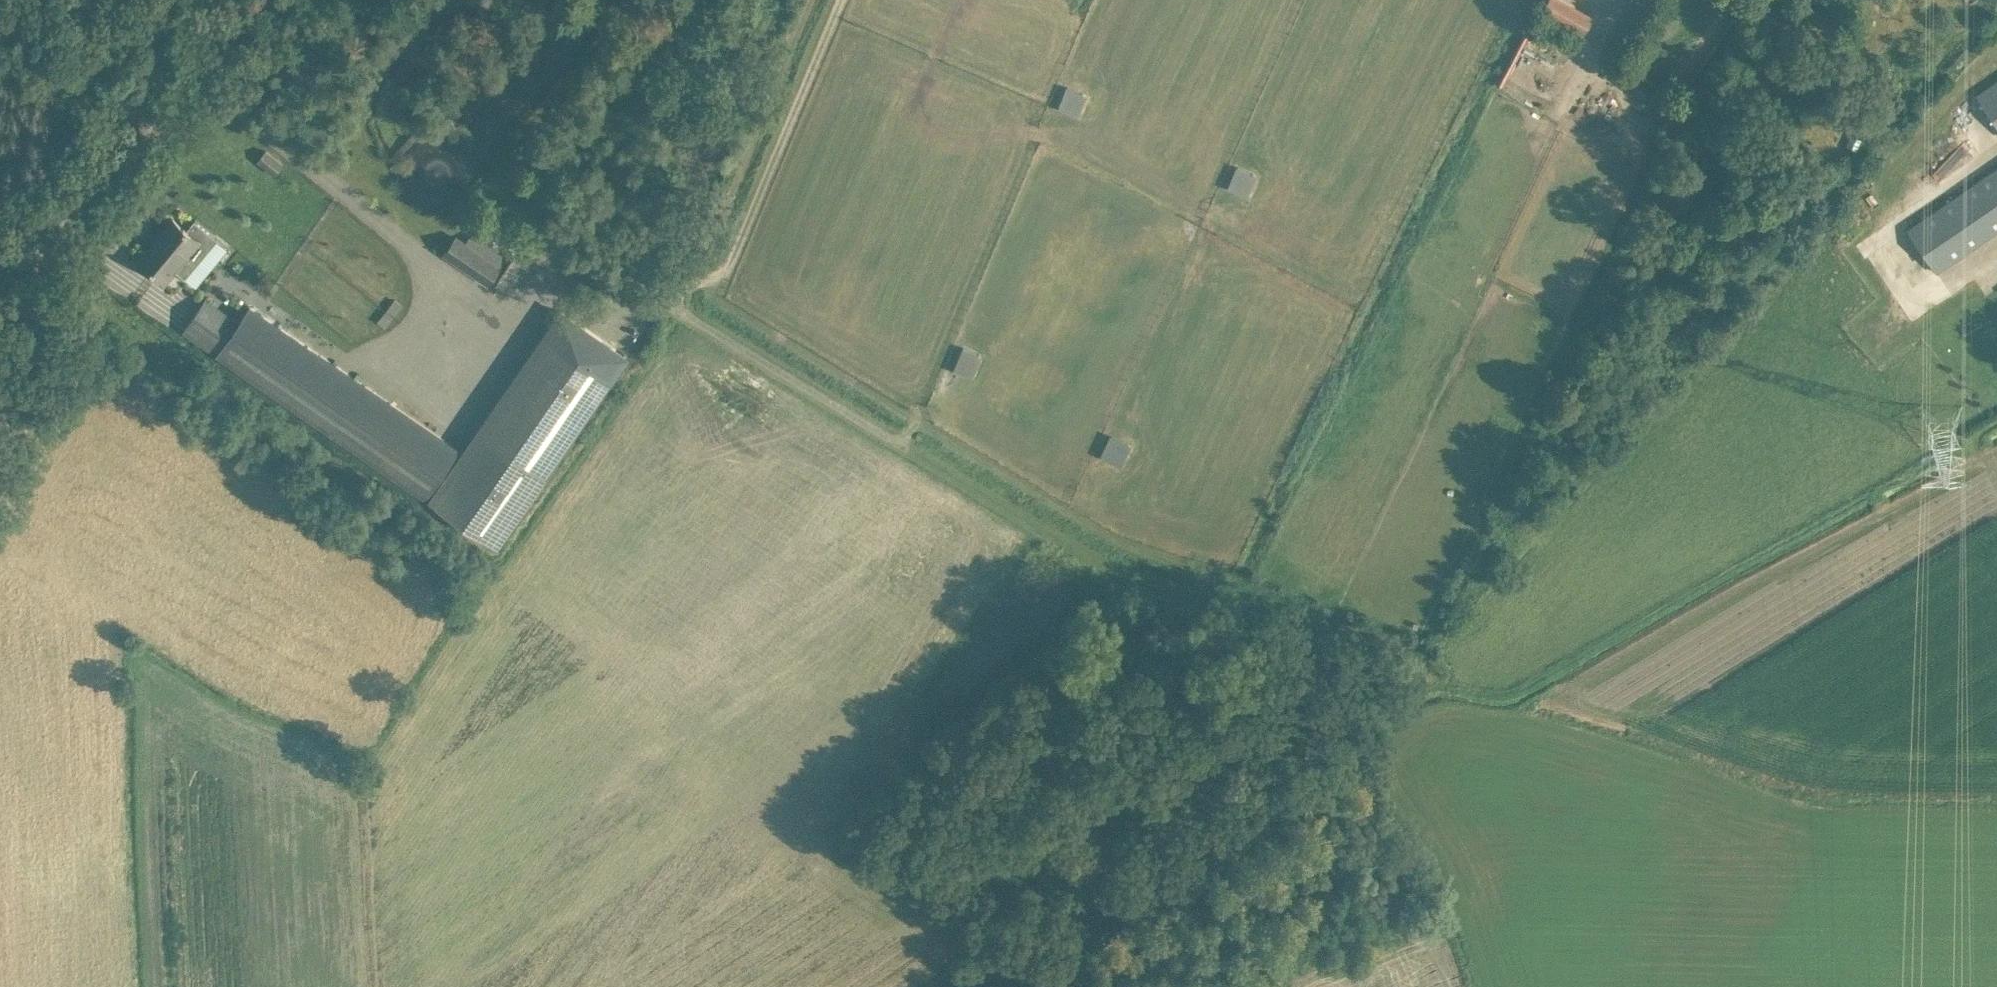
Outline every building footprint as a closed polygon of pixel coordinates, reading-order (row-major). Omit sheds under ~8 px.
[(1547,0),(1541,11),(1581,34),(1591,16),(1573,6),(1569,13),(1547,0)] [(1611,41),(1606,50),(1621,58),(1632,38),(1622,33),(1616,44),(1611,41)] [(1976,94),(1996,124),(1996,80),(1976,94)] [(1056,105),(1077,114),(1086,92),(1066,84),(1056,105)] [(1226,185),(1247,194),(1256,173),(1236,164),(1226,185)] [(1907,228),(1936,269),(1996,228),(1996,168),(1980,179),(1943,204),(1907,228)] [(173,217),(140,257),(165,278),(175,267),(184,275),(186,276),(217,238),(218,237),(216,236),(195,218),(187,228),(173,217)] [(488,284),(507,257),(471,232),(466,240),(456,233),(443,253),(488,284)] [(1979,285),(1986,294),(1996,286),(1996,272),(1979,285)] [(459,448),(251,302),(239,320),(206,297),(185,328),(425,496),(434,484),(448,463),(459,448)] [(560,307),(428,496),(498,545),(630,355),(560,307)] [(961,345),(953,368),(973,376),(982,353),(961,345)] [(1099,458),(1120,465),(1129,441),(1107,433),(1099,458)]
